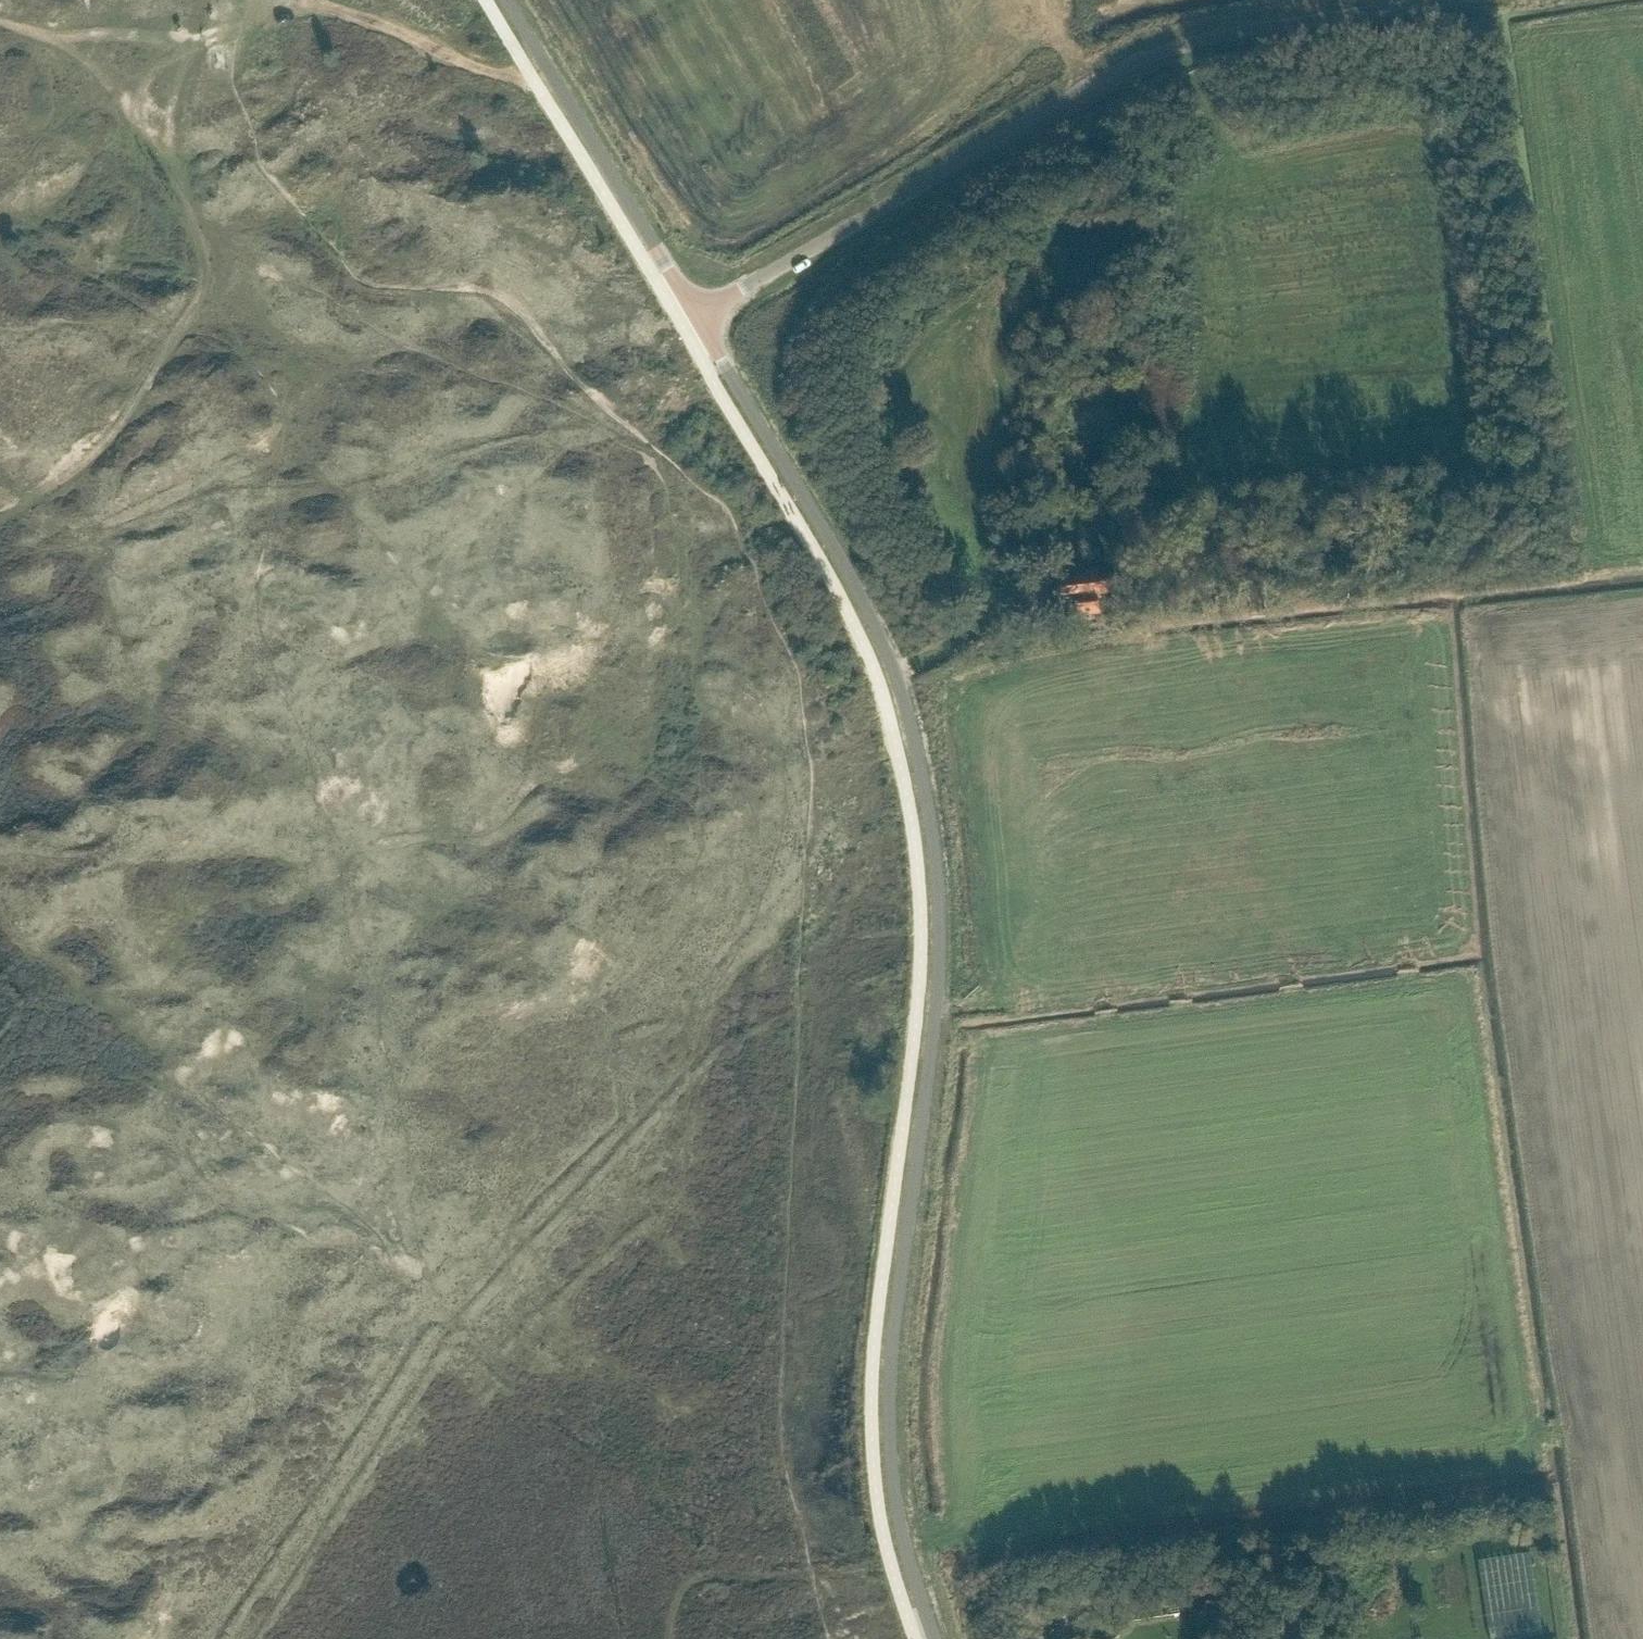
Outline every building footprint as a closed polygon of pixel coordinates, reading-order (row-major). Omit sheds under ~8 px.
[(1080,579),(1062,581),(1065,602),(1079,601),(1080,615),(1101,613),(1100,598),(1103,598),(1102,595),(1119,593),(1117,574),(1100,575),(1099,572),(1080,574),(1080,579)]
